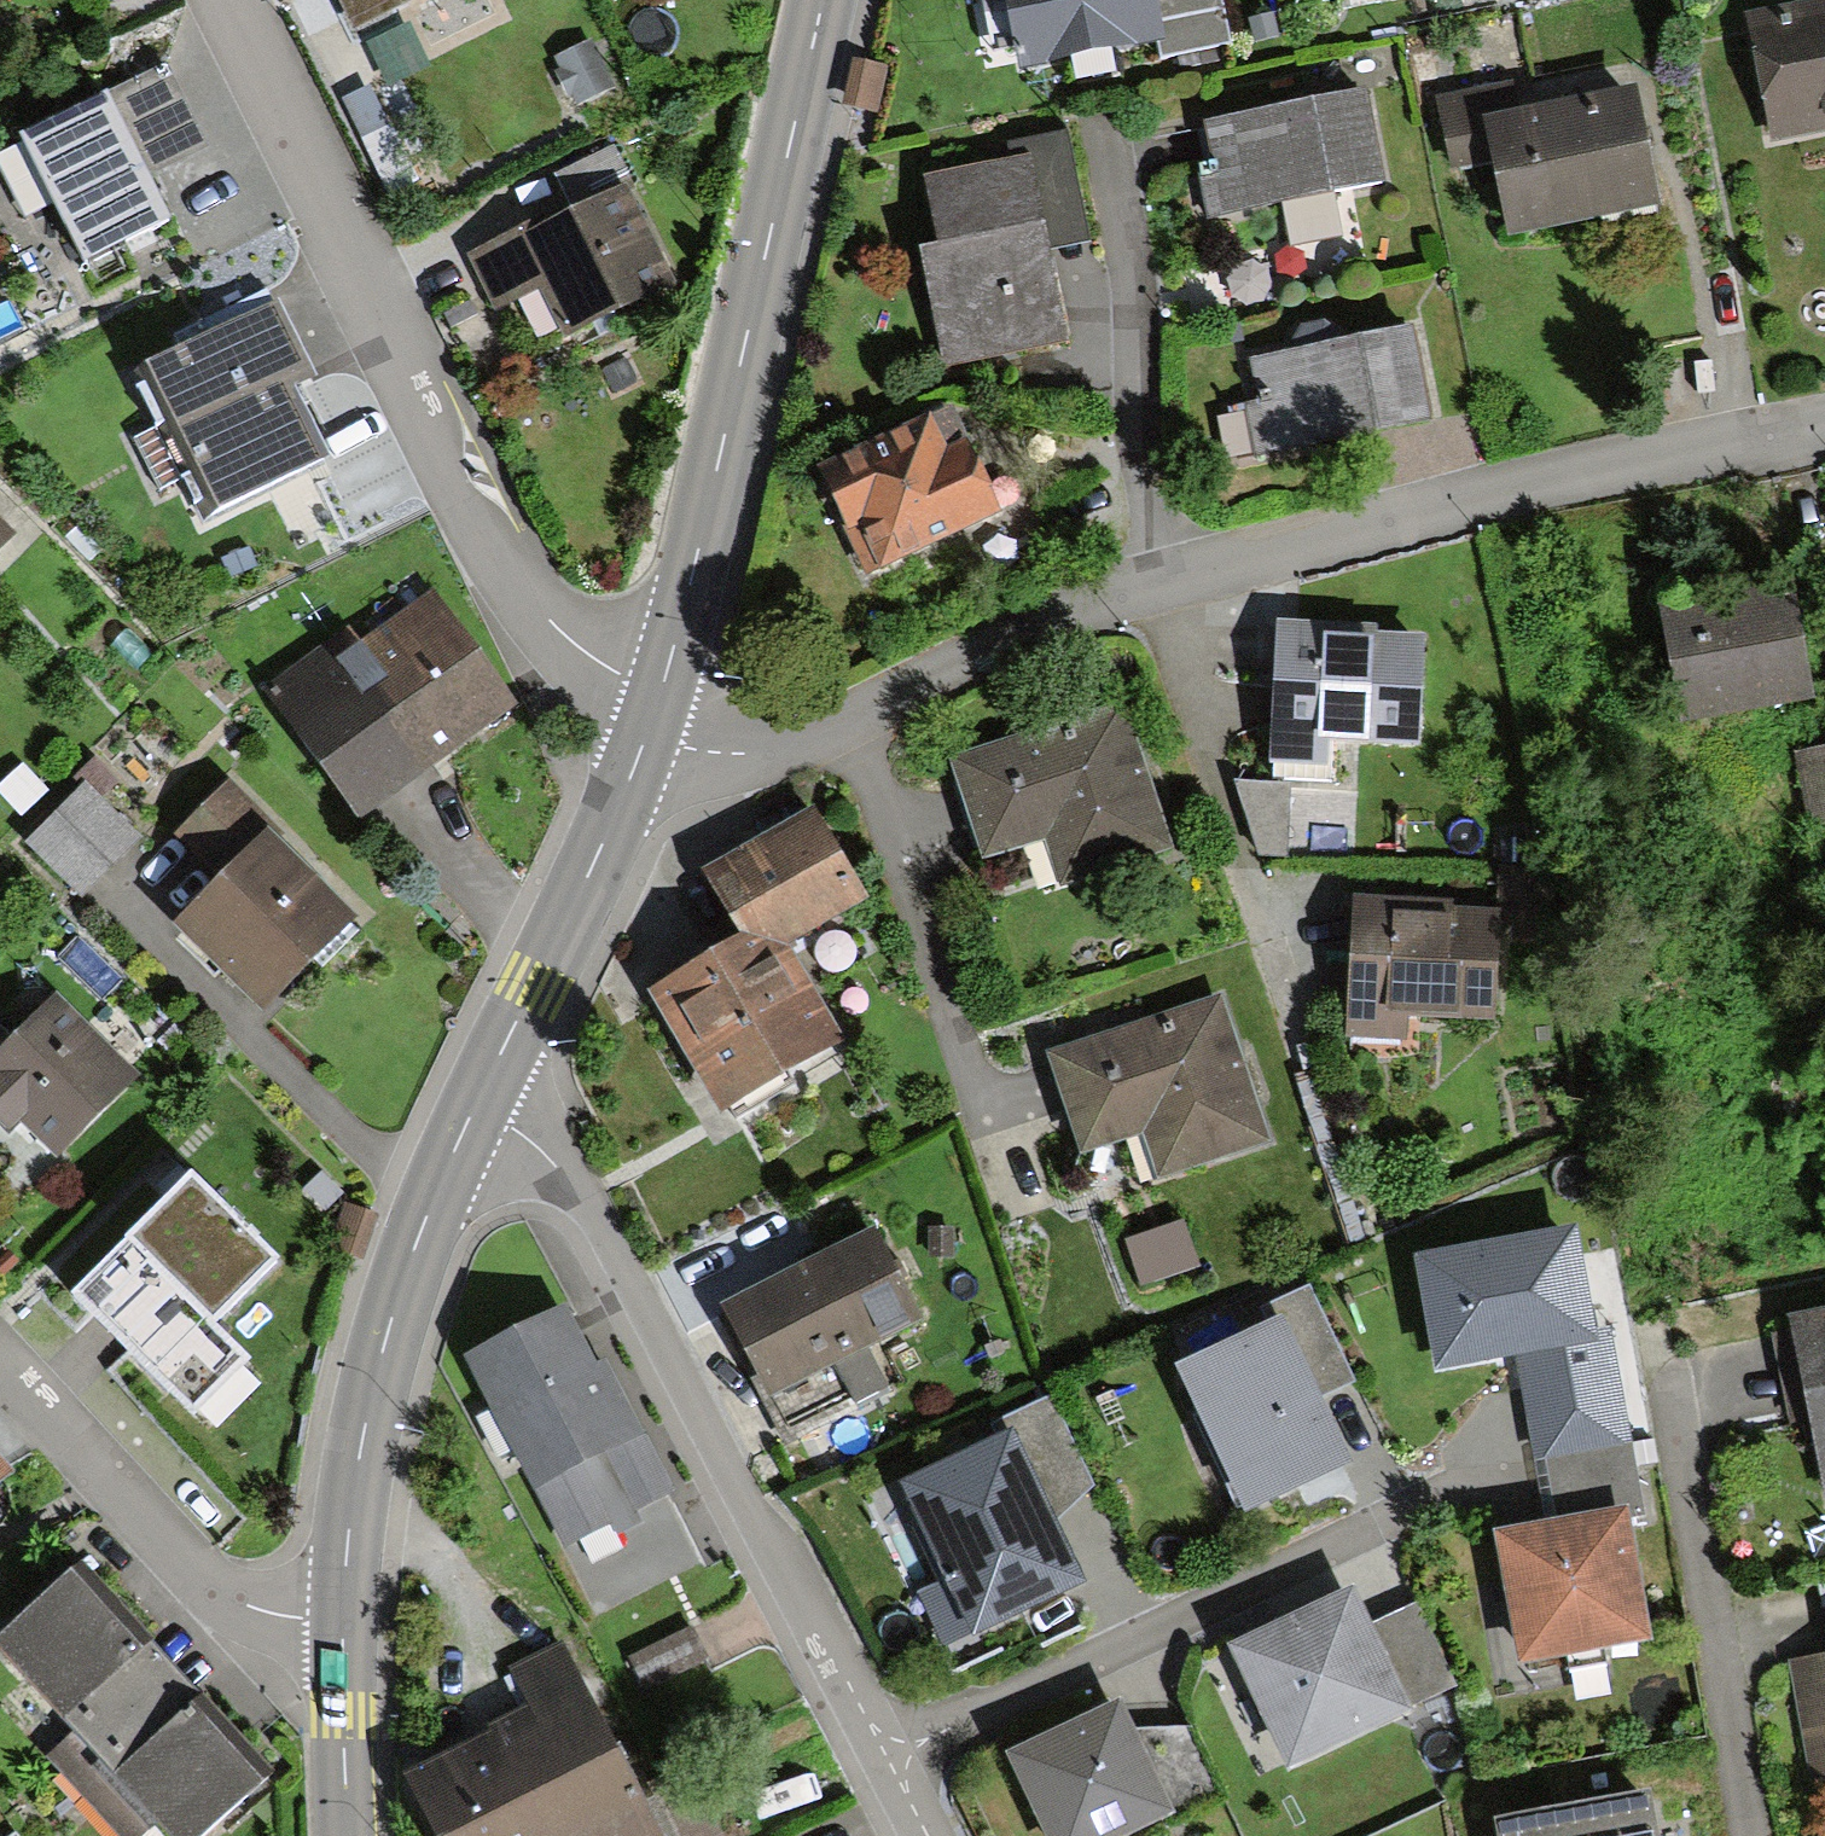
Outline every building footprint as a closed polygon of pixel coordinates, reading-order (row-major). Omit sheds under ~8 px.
[(342,16),(375,0),(335,0),(342,16)] [(1020,67),(1156,38),(1165,37),(1157,0),(1006,0),(1020,67)] [(1165,37),(1156,38),(1160,57),(1227,43),(1221,0),(1157,0),(1165,37)] [(1745,17),(1764,137),(1824,127),(1824,4),(1745,17)] [(605,86),(582,40),(543,59),(565,105),(605,86)] [(873,70),(844,64),(834,113),(863,119),(873,70)] [(94,96),(133,178),(198,146),(158,65),(94,96)] [(382,120),(364,83),(334,97),(352,134),(382,120)] [(1661,196),(1639,85),(1518,110),(1514,87),(1437,102),(1449,162),(1494,153),(1509,227),(1661,196)] [(1385,179),(1368,90),(1205,121),(1215,172),(1198,176),(1206,214),(1385,179)] [(133,178),(94,96),(8,137),(13,148),(0,155),(0,190),(16,222),(42,210),(68,265),(155,224),(133,178)] [(1088,237),(1066,132),(1010,143),(1013,157),(923,176),(936,238),(915,242),(942,369),(1070,342),(1050,245),(1088,237)] [(612,178),(601,151),(544,175),(556,202),(612,178)] [(655,275),(612,188),(464,260),(487,308),(534,285),(554,325),(655,275)] [(303,374),(268,302),(127,369),(195,513),(315,457),(281,384),(303,374)] [(1432,417),(1413,320),(1246,353),(1255,402),(1215,410),(1225,458),(1432,417)] [(951,402),(816,464),(866,573),(1001,511),(951,402)] [(514,701),(429,586),(275,699),(361,814),(514,701)] [(1778,587),(1658,604),(1674,714),(1793,697),(1778,587)] [(1408,641),(1273,633),(1266,757),(1317,760),(1318,736),(1403,741),(1408,641)] [(1110,706),(944,756),(971,848),(1034,829),(1045,869),(1149,838),(1110,706)] [(1796,742),(1806,810),(1824,808),(1824,738),(1796,742)] [(283,830),(228,775),(171,833),(214,875),(169,921),(259,1009),(354,912),(276,837),(283,830)] [(1257,858),(1296,856),(1294,783),(1255,785),(1257,858)] [(138,835),(84,784),(29,842),(82,893),(138,835)] [(701,867),(739,932),(788,943),(867,898),(812,803),(701,867)] [(1484,871),(1483,901),(1483,933),(1530,934),(1531,872),(1484,871)] [(1483,901),(1341,898),(1338,1037),(1391,1038),(1391,1015),(1481,1017),(1483,933),(1483,901)] [(739,932),(646,988),(719,1111),(841,1036),(788,943),(739,932)] [(10,1136),(25,1121),(57,1154),(136,1075),(55,993),(11,1037),(0,1026),(0,1127),(10,1136)] [(1266,1132),(1217,993),(1047,1052),(1082,1151),(1140,1131),(1155,1171),(1266,1132)] [(179,1185),(75,1291),(193,1406),(243,1356),(211,1324),(278,1257),(190,1174),(179,1185)] [(368,1213),(341,1206),(330,1249),(357,1256),(368,1213)] [(1200,1262),(1182,1216),(1127,1237),(1145,1284),(1200,1262)] [(923,1321),(877,1226),(718,1303),(783,1437),(889,1385),(870,1347),(923,1321)] [(1505,1349),(1579,1337),(1562,1233),(1404,1258),(1421,1362),(1505,1349)] [(1307,1305),(1270,1322),(1300,1390),(1338,1373),(1307,1305)] [(567,1307),(466,1356),(563,1549),(669,1496),(675,1493),(611,1361),(597,1368),(567,1307)] [(1781,1320),(1814,1495),(1824,1492),(1824,1312),(1781,1320)] [(1270,1322),(1168,1367),(1230,1507),(1332,1462),(1300,1390),(1270,1322)] [(1579,1337),(1505,1349),(1523,1463),(1538,1461),(1617,1448),(1598,1334),(1579,1337)] [(1043,1406),(997,1428),(1031,1499),(1077,1477),(1043,1406)] [(997,1428),(886,1480),(936,1584),(910,1596),(934,1645),(1070,1581),(1031,1499),(997,1428)] [(1626,1506),(1617,1448),(1538,1461),(1548,1519),(1611,1509),(1626,1506)] [(669,1496),(563,1549),(597,1617),(702,1564),(669,1496)] [(1548,1519),(1487,1529),(1507,1654),(1631,1634),(1611,1509),(1548,1519)] [(75,1735),(48,1760),(64,1777),(174,1676),(75,1569),(0,1638),(0,1654),(75,1735)] [(1351,1587),(1231,1644),(1287,1762),(1407,1706),(1371,1628),(1351,1587)] [(1414,1607),(1371,1628),(1407,1706),(1450,1684),(1414,1607)] [(693,1663),(679,1634),(622,1661),(637,1691),(693,1663)] [(405,1769),(439,1835),(731,1835),(697,1767),(646,1792),(567,1635),(506,1665),(527,1708),(405,1769)] [(1779,1666),(1796,1783),(1824,1778),(1824,1659),(1779,1666)] [(174,1676),(64,1777),(119,1835),(136,1835),(154,1819),(170,1835),(203,1835),(267,1777),(174,1676)] [(1001,1749),(1042,1835),(1119,1835),(1174,1811),(1171,1803),(1136,1727),(1121,1695),(1001,1749)] [(1211,1784),(1187,1729),(1136,1727),(1171,1803),(1211,1784)] [(1487,1817),(1490,1835),(1640,1835),(1633,1794),(1487,1817)]
